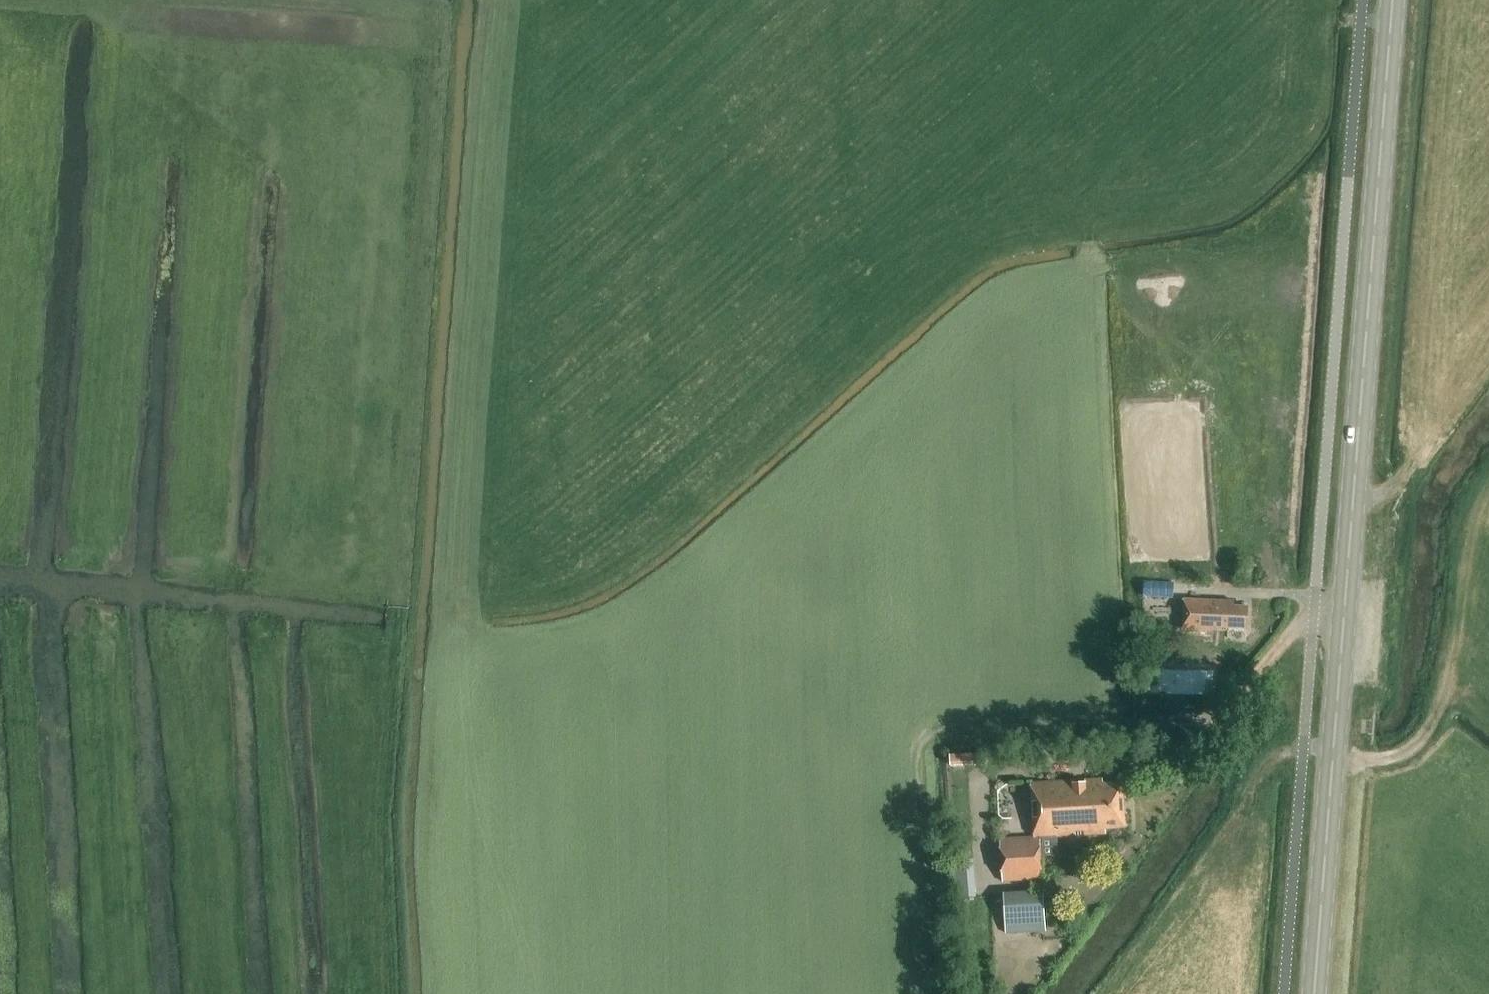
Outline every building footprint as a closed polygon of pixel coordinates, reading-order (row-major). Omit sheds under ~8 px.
[(1142,583),(1142,599),(1172,600),(1173,584),(1142,583)] [(1213,600),(1213,601),(1183,599),(1182,630),(1213,632),(1214,628),(1247,629),(1248,607),(1233,606),(1234,601),(1233,601),(1232,602),(1214,601),(1213,600)] [(949,755),(950,767),(987,765),(987,753),(949,755)] [(1040,838),(1106,834),(1106,829),(1126,828),(1123,783),(1103,784),(1102,780),(1031,784),(1034,838),(1000,840),(1002,882),(1042,879),(1040,838)] [(1017,929),(1056,927),(1055,889),(1015,891),(1017,929)]
